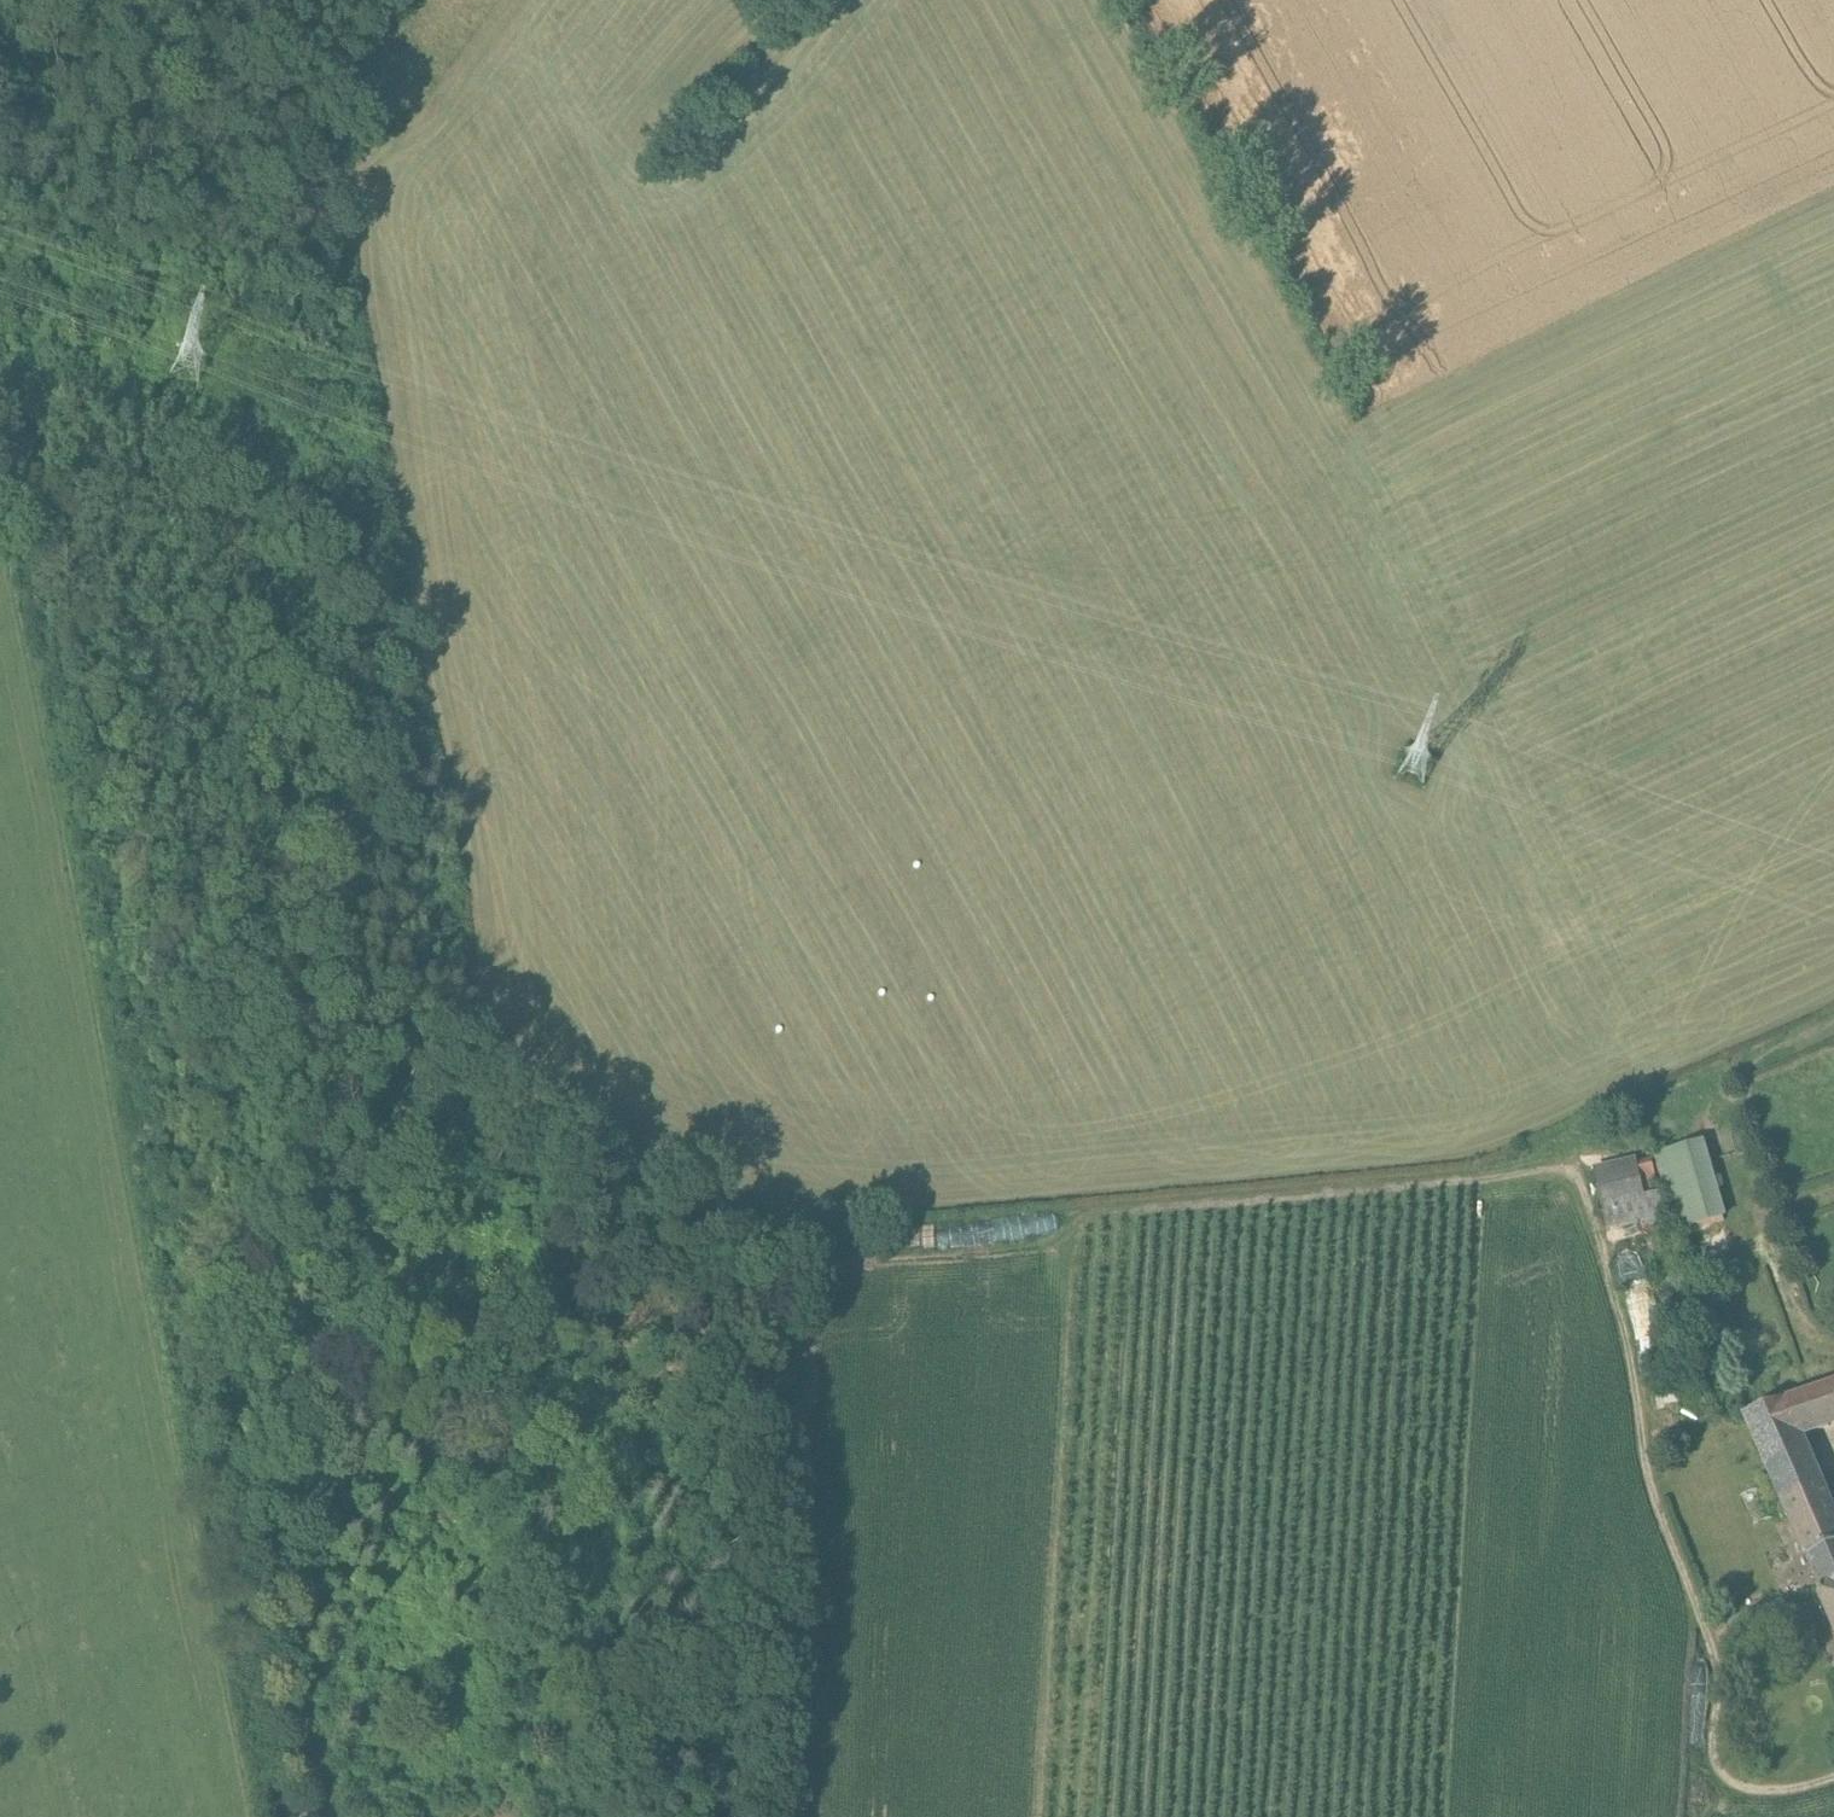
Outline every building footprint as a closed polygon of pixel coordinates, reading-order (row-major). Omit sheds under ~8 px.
[(1665,1156),(1680,1234),(1729,1225),(1714,1147),(1665,1156)] [(1661,1195),(1644,1199),(1635,1157),(1593,1168),(1608,1230),(1666,1217),(1661,1195)] [(1833,1427),(1833,1382),(1743,1414),(1792,1530),(1833,1512),(1833,1510),(1828,1494),(1819,1470),(1806,1437),(1833,1427)] [(1792,1530),(1804,1557),(1833,1544),(1833,1512),(1792,1530)] [(1804,1557),(1818,1591),(1819,1593),(1833,1586),(1833,1544),(1804,1557)] [(1819,1593),(1818,1591),(1815,1592),(1833,1637),(1833,1586),(1819,1593)]
